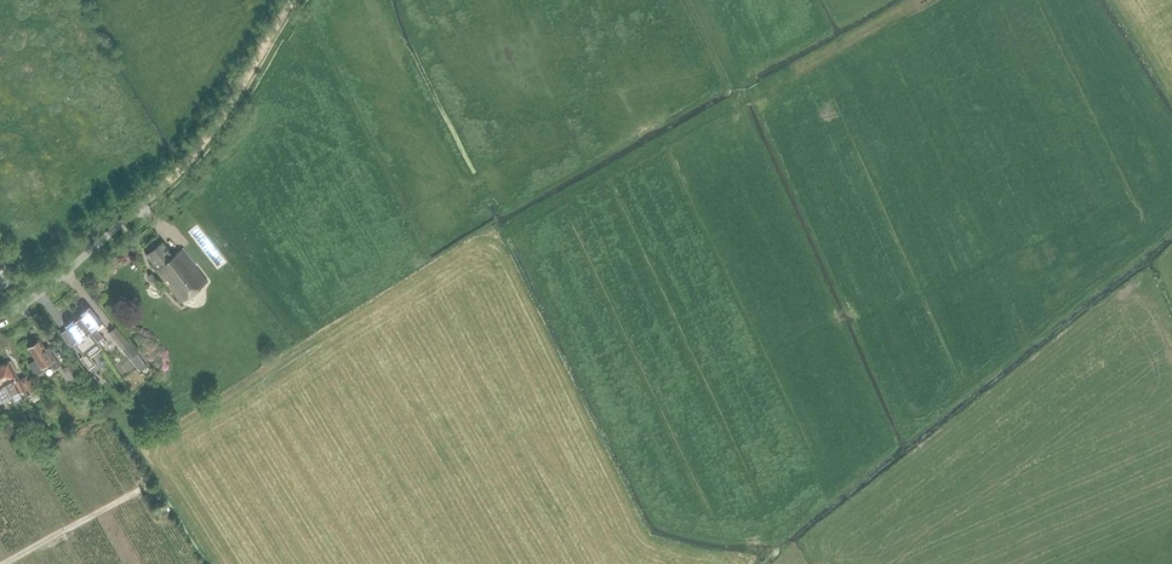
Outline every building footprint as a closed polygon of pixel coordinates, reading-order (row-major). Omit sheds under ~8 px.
[(157,268),(155,269),(181,302),(207,282),(181,249),(173,256),(162,242),(147,254),(157,268)] [(158,278),(154,273),(150,276),(154,281),(158,278)] [(89,307),(76,316),(97,342),(101,347),(106,343),(94,328),(101,323),(89,307)] [(95,365),(89,356),(101,347),(76,316),(65,325),(77,341),(74,344),(83,355),(80,357),(89,369),(95,365)] [(109,333),(124,351),(141,372),(147,367),(116,328),(109,333)] [(28,349),(35,361),(28,365),(35,377),(43,372),(41,370),(49,365),(53,371),(59,367),(48,348),(45,350),(40,342),(28,349)] [(104,358),(93,366),(97,371),(108,363),(104,358)] [(5,385),(11,397),(24,390),(28,396),(35,392),(27,377),(20,381),(9,361),(3,365),(1,364),(0,364),(0,377),(5,385)] [(81,377),(72,363),(63,369),(72,383),(81,377)] [(5,385),(0,377),(0,403),(3,401),(11,397),(5,385)] [(42,447),(34,435),(26,440),(34,452),(42,447)]
